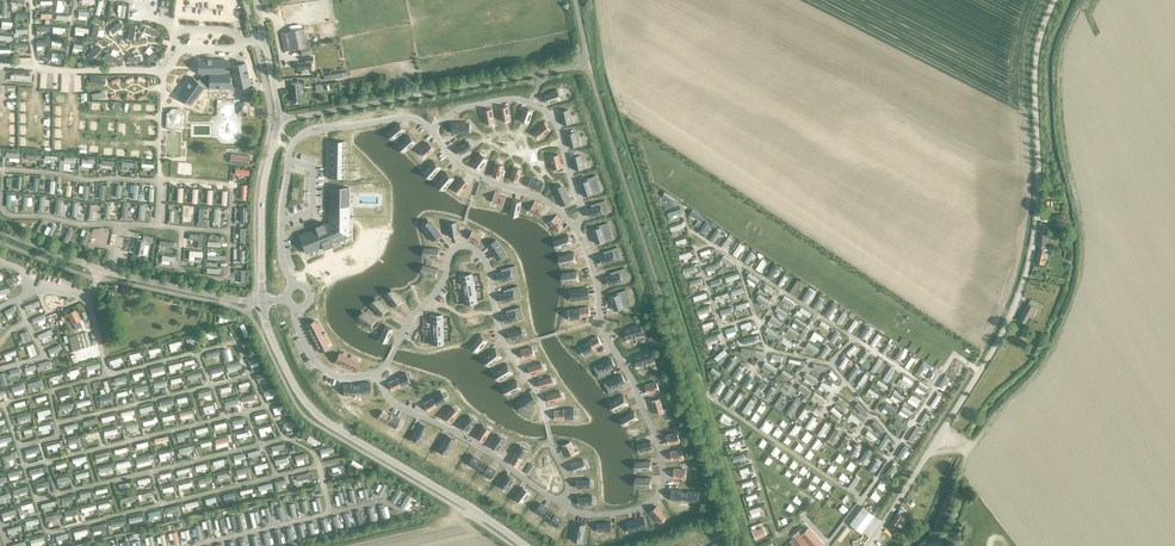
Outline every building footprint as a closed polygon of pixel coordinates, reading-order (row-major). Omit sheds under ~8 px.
[(123,25),(120,21),(109,29),(113,33),(123,25)] [(96,39),(99,25),(94,24),(90,38),(96,39)] [(159,32),(146,27),(144,32),(157,37),(159,32)] [(284,52),(308,46),(304,28),(280,33),(284,52)] [(102,49),(98,45),(86,56),(90,60),(102,49)] [(302,56),(311,54),(309,47),(300,49),(302,56)] [(161,52),(157,48),(147,58),(151,62),(161,52)] [(119,59),(107,52),(104,57),(116,64),(119,59)] [(311,62),(313,62),(313,57),(305,57),(305,63),(297,63),(297,70),(312,69),(311,62)] [(181,94),(178,97),(178,98),(179,97),(179,96),(191,104),(190,105),(190,106),(195,99),(196,99),(197,99),(195,98),(201,91),(204,86),(209,86),(209,88),(230,88),(230,86),(235,86),(235,87),(249,84),(248,79),(247,72),(247,71),(247,72),(247,71),(245,63),(231,66),(230,66),(231,70),(224,70),(224,60),(224,59),(222,59),(221,59),(216,59),(212,59),(211,59),(209,59),(199,59),(199,73),(197,73),(197,74),(201,74),(201,75),(197,81),(193,78),(193,77),(192,77),(185,88),(181,94)] [(342,72),(323,76),(324,81),(343,77),(343,76),(343,73),(342,72)] [(26,74),(12,73),(12,75),(10,75),(10,80),(30,81),(31,76),(26,76),(26,74)] [(291,84),(293,102),(304,101),(304,94),(299,94),(299,90),(300,90),(300,84),(291,84)] [(551,93),(544,96),(547,104),(554,101),(554,102),(560,100),(557,90),(550,93),(551,93)] [(106,97),(105,91),(90,94),(92,99),(106,97)] [(507,107),(499,108),(502,121),(503,121),(507,120),(506,116),(508,115),(508,116),(509,115),(507,107)] [(439,108),(427,111),(429,117),(433,116),(436,115),(440,114),(439,108)] [(521,114),(519,120),(529,124),(531,117),(530,117),(532,111),(524,108),(522,114),(521,114)] [(184,128),(184,115),(179,109),(171,109),(166,114),(165,127),(184,128)] [(491,110),(483,111),(485,124),(487,124),(491,123),(490,119),(492,118),(493,118),(491,110)] [(568,110),(560,112),(563,125),(564,124),(565,124),(568,123),(567,119),(570,118),(570,119),(570,118),(568,110)] [(398,123),(387,132),(394,140),(404,131),(398,123)] [(451,123),(450,133),(466,134),(466,124),(451,123)] [(545,124),(535,132),(535,133),(536,134),(538,136),(541,134),(543,136),(544,136),(550,130),(545,124)] [(575,133),(567,134),(570,147),(571,147),(575,146),(574,142),(576,141),(577,141),(577,140),(575,133)] [(408,135),(398,144),(405,152),(415,143),(408,135)] [(421,146),(417,149),(425,157),(434,149),(427,143),(422,148),(421,146)] [(464,144),(456,148),(460,155),(472,149),(471,148),(469,144),(465,147),(464,144)] [(248,166),(249,156),(230,154),(229,163),(248,166)] [(477,159),(473,165),(479,170),(483,164),(484,165),(488,159),(480,154),(476,159),(477,159)] [(551,161),(551,162),(553,170),(561,168),(558,155),(557,156),(556,156),(553,157),(554,161),(551,161)] [(580,156),(572,158),(575,170),(576,170),(577,170),(580,169),(579,165),(581,164),(582,164),(580,156)] [(433,161),(424,171),(431,178),(440,168),(433,161)] [(495,168),(492,176),(500,178),(504,166),(503,165),(502,165),(499,164),(497,168),(495,168),(495,167),(495,168)] [(512,172),(510,179),(518,182),(522,170),(520,169),(517,168),(515,172),(513,171),(512,172)] [(445,173),(437,183),(444,190),(453,180),(445,173)] [(585,181),(580,183),(584,196),(592,193),(591,190),(599,188),(597,182),(595,176),(585,179),(585,181)] [(462,179),(454,189),(455,190),(458,192),(461,189),(463,190),(463,191),(463,190),(468,184),(462,179)] [(530,179),(528,187),(540,191),(541,190),(541,189),(542,186),(538,184),(538,182),(539,182),(538,182),(530,179)] [(315,229),(299,236),(305,253),(322,246),(323,249),(324,249),(323,247),(331,244),(332,246),(332,245),(331,243),(348,236),(348,188),(330,187),(329,223),(324,225),(323,223),(323,225),(316,227),(315,226),(314,226),(315,229)] [(564,188),(554,193),(561,207),(570,202),(564,188)] [(495,192),(492,202),(503,206),(506,197),(499,195),(499,193),(495,192)] [(512,199),(509,213),(518,214),(521,201),(512,199)] [(591,208),(587,209),(589,217),(602,213),(600,208),(606,206),(604,201),(605,201),(604,200),(592,204),(593,205),(593,207),(591,208)] [(535,201),(529,211),(539,217),(544,210),(538,206),(539,204),(535,201)] [(557,215),(548,223),(556,232),(563,225),(558,220),(560,219),(557,215)] [(448,228),(447,228),(448,229),(449,236),(457,235),(455,222),(454,223),(453,223),(450,223),(450,228),(448,228)] [(431,223),(422,229),(432,241),(440,235),(431,223)] [(597,229),(592,230),(596,243),(604,241),(605,240),(604,237),(611,235),(609,229),(607,224),(607,223),(597,226),(597,229)] [(51,237),(57,226),(52,224),(47,235),(51,237)] [(68,243),(73,230),(68,228),(62,241),(68,243)] [(85,245),(90,232),(85,230),(80,243),(85,245)] [(471,231),(467,239),(474,242),(473,244),(477,246),(482,236),(471,231)] [(202,243),(203,235),(189,234),(189,239),(198,240),(197,243),(202,243)] [(151,243),(152,238),(143,236),(142,241),(137,240),(134,253),(142,255),(145,242),(151,243)] [(568,236),(555,240),(558,249),(571,244),(568,236)] [(497,242),(489,248),(497,261),(506,255),(497,242)] [(604,255),(599,257),(602,265),(614,261),(615,260),(613,255),(618,253),(616,248),(617,248),(617,247),(605,251),(605,252),(606,255),(604,255)] [(1046,251),(1046,249),(1039,248),(1036,263),(1044,265),(1046,260),(1043,259),(1045,251),(1046,251)] [(438,249),(425,249),(425,258),(438,258),(438,249)] [(189,251),(189,256),(196,256),(196,260),(202,261),(203,252),(189,251)] [(574,253),(561,256),(563,266),(576,263),(574,253)] [(501,273),(497,274),(499,282),(512,278),(510,273),(516,271),(514,266),(515,266),(514,265),(503,269),(503,270),(503,272),(501,273)] [(424,266),(422,274),(435,278),(437,269),(424,266)] [(611,276),(606,278),(609,286),(621,282),(621,281),(620,276),(625,274),(623,269),(624,269),(624,268),(612,272),(612,273),(613,276),(611,276)] [(577,272),(564,274),(565,284),(579,282),(577,272)] [(472,274),(465,275),(467,284),(474,283),(472,274)] [(465,275),(459,276),(461,285),(467,284),(465,275)] [(504,293),(500,295),(502,302),(514,299),(515,299),(513,293),(518,292),(517,287),(517,286),(505,289),(506,290),(506,293),(504,293)] [(587,288),(572,290),(574,300),(589,299),(587,288)] [(616,296),(610,298),(614,311),(623,308),(622,305),(629,302),(627,296),(625,291),(626,291),(626,290),(615,293),(616,296)] [(393,292),(386,298),(394,308),(401,303),(393,292)] [(475,294),(469,295),(471,304),(477,303),(475,294)] [(469,295),(462,296),(464,305),(471,304),(469,295)] [(1019,320),(1025,323),(1028,316),(1032,318),(1037,308),(1035,308),(1038,303),(1030,299),(1019,320)] [(38,306),(37,301),(25,306),(26,310),(38,306)] [(378,301),(371,307),(380,317),(387,311),(378,301)] [(16,310),(14,306),(4,312),(6,316),(16,310)] [(507,314),(502,316),(504,323),(517,320),(516,314),(521,313),(519,308),(520,307),(508,310),(508,311),(509,314),(507,314)] [(579,308),(568,309),(570,320),(580,319),(580,317),(589,316),(588,307),(579,308)] [(72,323),(80,319),(75,309),(67,313),(70,318),(68,319),(70,322),(71,322),(72,323)] [(45,319),(43,314),(32,319),(33,324),(45,319)] [(364,314),(359,321),(370,329),(375,321),(364,314)] [(314,320),(306,325),(310,331),(318,327),(316,324),(314,320)] [(249,336),(243,324),(239,326),(245,338),(249,336)] [(384,325),(379,337),(387,341),(393,329),(384,325)] [(640,325),(631,328),(634,336),(642,333),(640,325)] [(318,327),(310,331),(313,338),(321,334),(320,331),(318,327)] [(521,328),(508,332),(511,340),(518,338),(519,337),(518,335),(522,333),(521,330),(521,328)] [(631,328),(623,330),(625,338),(634,336),(631,328)] [(1031,332),(1024,328),(1020,336),(1027,339),(1031,332)] [(52,334),(50,330),(38,335),(40,339),(52,334)] [(321,334),(313,338),(317,345),(325,341),(323,337),(321,334)] [(480,335),(472,346),(479,351),(487,341),(480,335)] [(589,341),(579,346),(584,356),(594,351),(593,349),(601,345),(597,337),(589,341)] [(325,341),(317,345),(320,352),(328,348),(326,344),(325,341)] [(61,350),(59,345),(47,350),(49,355),(61,350)] [(532,347),(521,350),(523,359),(530,357),(531,359),(535,358),(532,347)] [(495,349),(484,358),(491,366),(501,357),(495,349)] [(219,355),(218,351),(205,354),(207,359),(219,355)] [(651,352),(642,354),(645,362),(653,360),(651,352)] [(339,353),(335,362),(342,365),(346,356),(342,355),(339,353)] [(642,354),(634,357),(636,365),(645,362),(642,354)] [(346,356),(342,365),(349,368),(353,360),(349,358),(346,356)] [(601,369),(597,372),(599,377),(599,378),(610,372),(610,371),(608,369),(610,368),(615,365),(611,358),(599,364),(601,369)] [(353,360),(349,368),(356,371),(360,363),(356,361),(353,360)] [(240,367),(239,362),(226,365),(227,370),(240,367)] [(541,363),(528,367),(531,374),(538,372),(539,372),(538,369),(542,368),(541,365),(541,364),(541,363)] [(507,365),(496,372),(501,381),(512,373),(507,365)] [(162,366),(149,369),(151,374),(164,370),(162,366)] [(270,377),(268,372),(255,376),(257,381),(270,377)] [(396,379),(388,382),(392,391),(400,387),(410,382),(405,372),(395,377),(396,379)] [(612,386),(607,389),(609,393),(609,394),(620,389),(620,388),(619,386),(620,385),(625,382),(621,375),(609,381),(612,386)] [(551,377),(538,381),(540,389),(548,386),(549,386),(548,384),(552,382),(551,379),(551,378),(551,377)] [(40,380),(27,384),(28,390),(42,386),(40,380)] [(517,381),(504,387),(509,395),(521,389),(517,381)] [(353,384),(343,385),(344,396),(354,395),(353,394),(360,393),(360,394),(371,393),(370,382),(359,383),(359,384),(353,385),(353,384)] [(656,382),(645,385),(648,394),(655,391),(656,394),(660,392),(656,382)] [(25,389),(24,384),(11,388),(12,392),(25,389)] [(812,392),(800,385),(798,389),(805,394),(802,398),(806,401),(812,392)] [(432,398),(424,403),(429,411),(437,406),(446,401),(440,391),(431,397),(432,398)] [(559,392),(547,395),(549,403),(557,401),(558,401),(557,400),(557,398),(561,397),(560,393),(559,392)] [(530,393),(517,402),(523,410),(536,402),(530,393)] [(112,400),(111,395),(99,398),(100,403),(112,400)] [(623,396),(611,402),(616,411),(628,405),(623,396)] [(238,404),(237,399),(224,403),(225,407),(238,404)] [(659,399),(651,402),(653,408),(651,409),(652,413),(663,410),(659,399)] [(173,405),(171,400),(159,403),(161,408),(173,405)] [(452,407),(443,416),(449,422),(454,416),(455,415),(454,415),(453,413),(456,410),(453,408),(453,407),(452,407)] [(563,411),(554,411),(555,420),(564,420),(574,420),(574,409),(563,409),(563,411)] [(382,411),(378,419),(386,423),(385,424),(395,429),(400,420),(391,414),(390,416),(382,411)] [(634,412),(622,418),(626,426),(638,420),(634,412)] [(31,419),(29,414),(17,418),(18,422),(31,419)] [(115,420),(114,415),(101,418),(102,423),(115,420)] [(469,416),(460,426),(466,431),(472,425),(472,424),(472,425),(470,423),(473,420),(470,417),(469,416)] [(419,423),(411,436),(420,441),(428,428),(419,423)] [(483,426),(476,437),(483,441),(488,435),(488,434),(487,434),(485,433),(488,429),(485,427),(484,427),(483,426)] [(677,433),(666,436),(668,445),(675,443),(676,445),(680,444),(677,433)] [(322,441),(311,434),(308,438),(319,445),(322,441)] [(446,435),(438,448),(447,453),(455,440),(446,435)] [(497,435),(491,447),(498,451),(502,444),(502,443),(500,442),(502,438),(499,436),(497,435)] [(82,445),(80,436),(68,439),(69,444),(76,442),(77,447),(82,445)] [(229,442),(228,436),(214,440),(215,445),(229,442)] [(650,441),(637,444),(638,445),(639,449),(643,448),(644,450),(643,450),(644,451),(652,449),(650,441)] [(570,443),(562,447),(565,453),(563,454),(565,458),(575,453),(570,443)] [(515,455),(510,463),(518,467),(523,460),(529,451),(519,445),(513,454),(515,455)] [(334,451),(333,446),(320,450),(321,455),(334,451)] [(681,450),(670,452),(672,461),(679,459),(679,462),(684,461),(681,450)] [(12,457),(11,453),(1,456),(5,467),(10,466),(8,460),(13,458),(12,457)] [(309,462),(307,453),(294,456),(295,461),(303,459),(304,463),(309,462)] [(150,461),(149,456),(135,460),(137,465),(150,461)] [(472,456),(468,463),(476,468),(480,461),(472,456)] [(364,467),(352,460),(350,464),(361,471),(364,467)] [(582,461),(570,466),(573,473),(581,470),(580,468),(584,466),(583,463),(583,462),(582,461)] [(651,461),(637,462),(638,471),(651,470),(651,461)] [(530,463),(524,472),(530,476),(536,467),(530,463)] [(253,477),(250,466),(236,470),(238,475),(246,473),(248,479),(253,477)] [(488,466),(483,473),(491,478),(495,471),(488,466)] [(42,473),(41,468),(29,471),(31,476),(42,473)] [(685,469),(674,469),(674,478),(681,478),(681,480),(686,480),(685,469)] [(310,478),(309,473),(296,477),(298,482),(310,478)] [(507,475),(499,485),(501,486),(504,488),(506,485),(508,486),(509,487),(509,486),(514,480),(507,475)] [(651,478),(638,478),(638,488),(651,488),(651,478)] [(286,484),(285,479),(274,482),(276,492),(282,491),(280,486),(286,484)] [(589,479),(576,480),(577,488),(585,488),(586,488),(585,487),(585,485),(590,485),(589,481),(589,479)] [(272,488),(271,483),(257,487),(259,492),(272,488)] [(381,497),(387,485),(383,483),(377,495),(381,497)] [(26,487),(12,490),(14,495),(28,492),(26,487)] [(523,488),(515,498),(516,499),(517,499),(520,502),(522,498),(524,500),(525,499),(530,493),(523,488)] [(671,489),(670,500),(680,501),(681,500),(687,501),(687,502),(698,503),(698,492),(688,491),(688,492),(681,491),(681,490),(671,489)] [(395,504),(402,492),(397,490),(391,501),(395,504)] [(405,510),(412,498),(407,495),(400,507),(405,510)] [(592,496),(579,497),(579,505),(587,504),(588,504),(588,501),(592,501),(592,498),(592,497),(592,496)] [(540,504),(535,510),(542,516),(547,509),(540,504)] [(182,515),(179,505),(165,509),(167,514),(175,511),(177,516),(182,515)] [(656,507),(650,513),(656,519),(658,517),(661,520),(664,518),(665,517),(656,507)] [(863,507),(850,524),(861,533),(874,516),(863,507)] [(16,514),(14,510),(1,514),(2,518),(16,514)] [(78,515),(77,510),(64,512),(65,518),(78,515)] [(906,519),(908,515),(900,510),(892,523),(897,526),(899,523),(902,526),(906,519)] [(245,530),(241,515),(237,517),(240,531),(245,530)] [(554,515),(549,521),(557,527),(562,520),(554,515)] [(143,521),(142,516),(128,519),(129,524),(143,521)] [(236,529),(233,516),(228,517),(232,530),(236,529)] [(643,517),(628,521),(631,531),(646,527),(643,517)] [(125,525),(124,520),(110,523),(111,528),(125,525)] [(576,523),(573,538),(583,540),(586,525),(576,523)] [(611,523),(598,523),(598,525),(598,529),(603,528),(603,531),(602,531),(603,531),(611,531),(611,523)] [(106,529),(104,524),(91,527),(92,533),(106,529)] [(21,530),(20,526),(6,530),(8,534),(21,530)] [(824,545),(808,528),(804,532),(801,529),(792,537),(801,545),(823,545),(824,545)] [(88,534),(86,529),(73,533),(74,537),(88,534)] [(764,536),(761,529),(755,532),(754,530),(751,531),(756,540),(764,536)]
